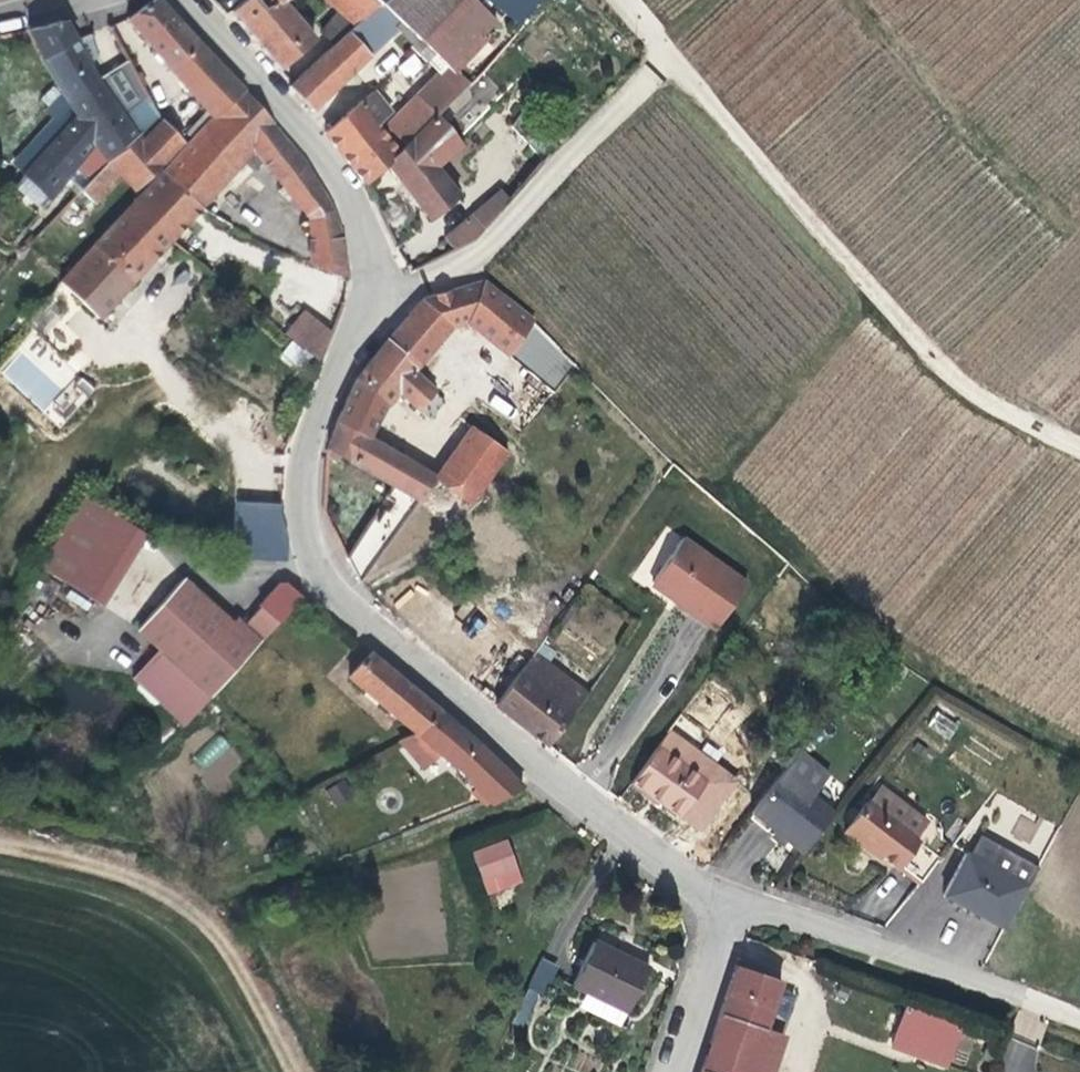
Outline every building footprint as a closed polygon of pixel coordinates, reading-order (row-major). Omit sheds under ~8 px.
[(127,18),(211,110),(189,134),(194,139),(215,116),(246,91),(206,48),(154,0),(153,0),(127,18)] [(280,70),(310,44),(274,5),(263,11),(252,0),(247,0),(231,14),(280,70)] [(331,46),(375,5),(369,0),(349,0),(339,12),(319,33),(331,46)] [(339,12),(349,0),(323,0),(339,12)] [(398,23),(416,37),(418,39),(452,4),(478,34),(491,18),(472,0),(381,0),(377,4),(398,23)] [(514,22),(533,0),(485,0),(514,22)] [(289,85),(309,108),(390,31),(398,23),(377,4),(375,5),(331,46),(289,85)] [(416,37),(408,46),(417,54),(425,45),(432,51),(447,64),(454,69),(473,49),(468,44),(478,34),(452,4),(418,39),(416,37)] [(398,23),(390,31),(408,46),(416,37),(398,23)] [(63,25),(26,31),(40,61),(74,43),(63,25)] [(482,39),(478,34),(468,44),(473,49),(482,39)] [(74,43),(40,61),(60,97),(66,111),(70,120),(19,174),(46,201),(93,150),(106,166),(136,141),(133,137),(139,132),(144,138),(163,120),(128,61),(96,79),(86,64),(95,59),(87,36),(74,43)] [(425,45),(417,54),(424,60),(432,51),(425,45)] [(393,125),(411,143),(464,84),(451,72),(454,69),(447,64),(393,125)] [(499,93),(476,71),(464,84),(411,143),(404,149),(385,166),(430,224),(460,200),(436,170),(459,148),(454,143),(499,93)] [(322,133),(365,184),(385,166),(404,149),(375,118),(389,103),(369,85),(322,133)] [(215,116),(194,139),(166,168),(200,207),(252,153),(310,221),(308,255),(346,277),(344,235),(336,209),(306,162),(246,91),(215,116)] [(66,111),(60,97),(44,113),(54,124),(66,111)] [(17,176),(19,174),(70,120),(66,111),(54,124),(10,170),(17,176)] [(184,142),(163,120),(144,138),(139,132),(133,137),(136,141),(106,166),(83,190),(92,198),(115,173),(136,190),(184,142)] [(168,242),(200,207),(166,168),(132,207),(168,242)] [(492,224),(505,209),(493,198),(478,211),(492,224)] [(78,265),(59,285),(98,318),(168,242),(132,207),(78,265)] [(477,241),(492,224),(478,211),(449,236),(456,251),(477,241)] [(23,260),(59,285),(78,265),(41,239),(23,260)] [(507,359),(531,325),(481,283),(420,302),(379,349),(362,373),(346,400),(338,422),(364,438),(376,421),(399,390),(429,421),(445,406),(414,373),(455,327),(466,324),(507,359)] [(299,344),(318,321),(304,309),(285,333),(299,344)] [(319,361),(330,331),(318,321),(299,344),(319,361)] [(41,412),(77,373),(35,335),(0,373),(0,374),(41,412)] [(56,426),(96,392),(83,376),(43,410),(56,426)] [(390,432),(376,421),(364,438),(382,448),(390,432)] [(356,584),(436,480),(382,448),(364,438),(338,422),(328,452),(389,489),(381,498),(390,504),(387,509),(378,503),(341,550),(356,584)] [(470,504),(508,453),(474,430),(436,480),(470,504)] [(235,501),(231,558),(285,560),(287,539),(284,517),(284,504),(235,501)] [(103,613),(146,540),(83,503),(40,576),(103,613)] [(682,539),(651,585),(676,604),(675,607),(711,634),(744,586),(682,539)] [(264,643),(302,597),(284,583),(276,588),(259,608),(260,610),(245,627),(264,643)] [(141,636),(163,655),(216,701),(260,648),(233,625),(185,584),(141,636)] [(676,604),(651,585),(649,588),(675,607),(676,604)] [(260,648),(264,643),(245,627),(237,620),(233,625),(260,648)] [(137,685),(192,731),(216,701),(163,655),(137,685)] [(345,672),(409,730),(412,728),(416,731),(435,713),(368,656),(345,672)] [(494,708),(545,748),(584,696),(532,657),(494,708)] [(477,749),(435,713),(416,731),(452,767),(477,749)] [(699,730),(679,715),(666,735),(668,737),(685,749),(699,730)] [(222,733),(188,756),(209,788),(244,765),(222,733)] [(675,763),(685,749),(668,737),(658,750),(675,763)] [(465,780),(493,763),(477,749),(452,767),(465,780)] [(656,749),(629,787),(641,796),(643,792),(659,804),(680,820),(704,785),(675,763),(658,750),(656,749)] [(794,758),(747,820),(801,859),(831,820),(808,803),(825,782),(794,758)] [(504,802),(524,791),(493,763),(465,780),(493,807),(504,802)] [(344,779),(325,789),(335,807),(354,796),(344,779)] [(643,792),(641,796),(657,806),(659,804),(643,792)] [(866,808),(910,841),(922,825),(878,792),(866,808)] [(918,890),(938,863),(910,841),(866,808),(864,806),(840,838),(861,854),(864,849),(881,862),(918,890)] [(1018,819),(1010,838),(1043,851),(1054,823),(1039,817),(1036,826),(1018,819)] [(488,896),(525,882),(508,838),(472,851),(488,896)] [(944,900),(1006,933),(1040,870),(980,838),(970,858),(968,857),(944,900)] [(877,867),(881,862),(864,849),(861,854),(877,867)] [(627,1010),(646,969),(595,942),(573,984),(627,1010)] [(529,1029),(554,963),(539,957),(514,1023),(529,1029)] [(726,1012),(772,1028),(775,1019),(784,993),(786,985),(741,969),(726,1012)] [(784,993),(775,1019),(785,1023),(793,996),(784,993)] [(770,1034),(772,1028),(726,1012),(706,1071),(757,1071),(770,1034)] [(907,1013),(893,1050),(947,1071),(961,1035),(907,1013)] [(770,1034),(757,1071),(782,1071),(792,1041),(770,1034)]
